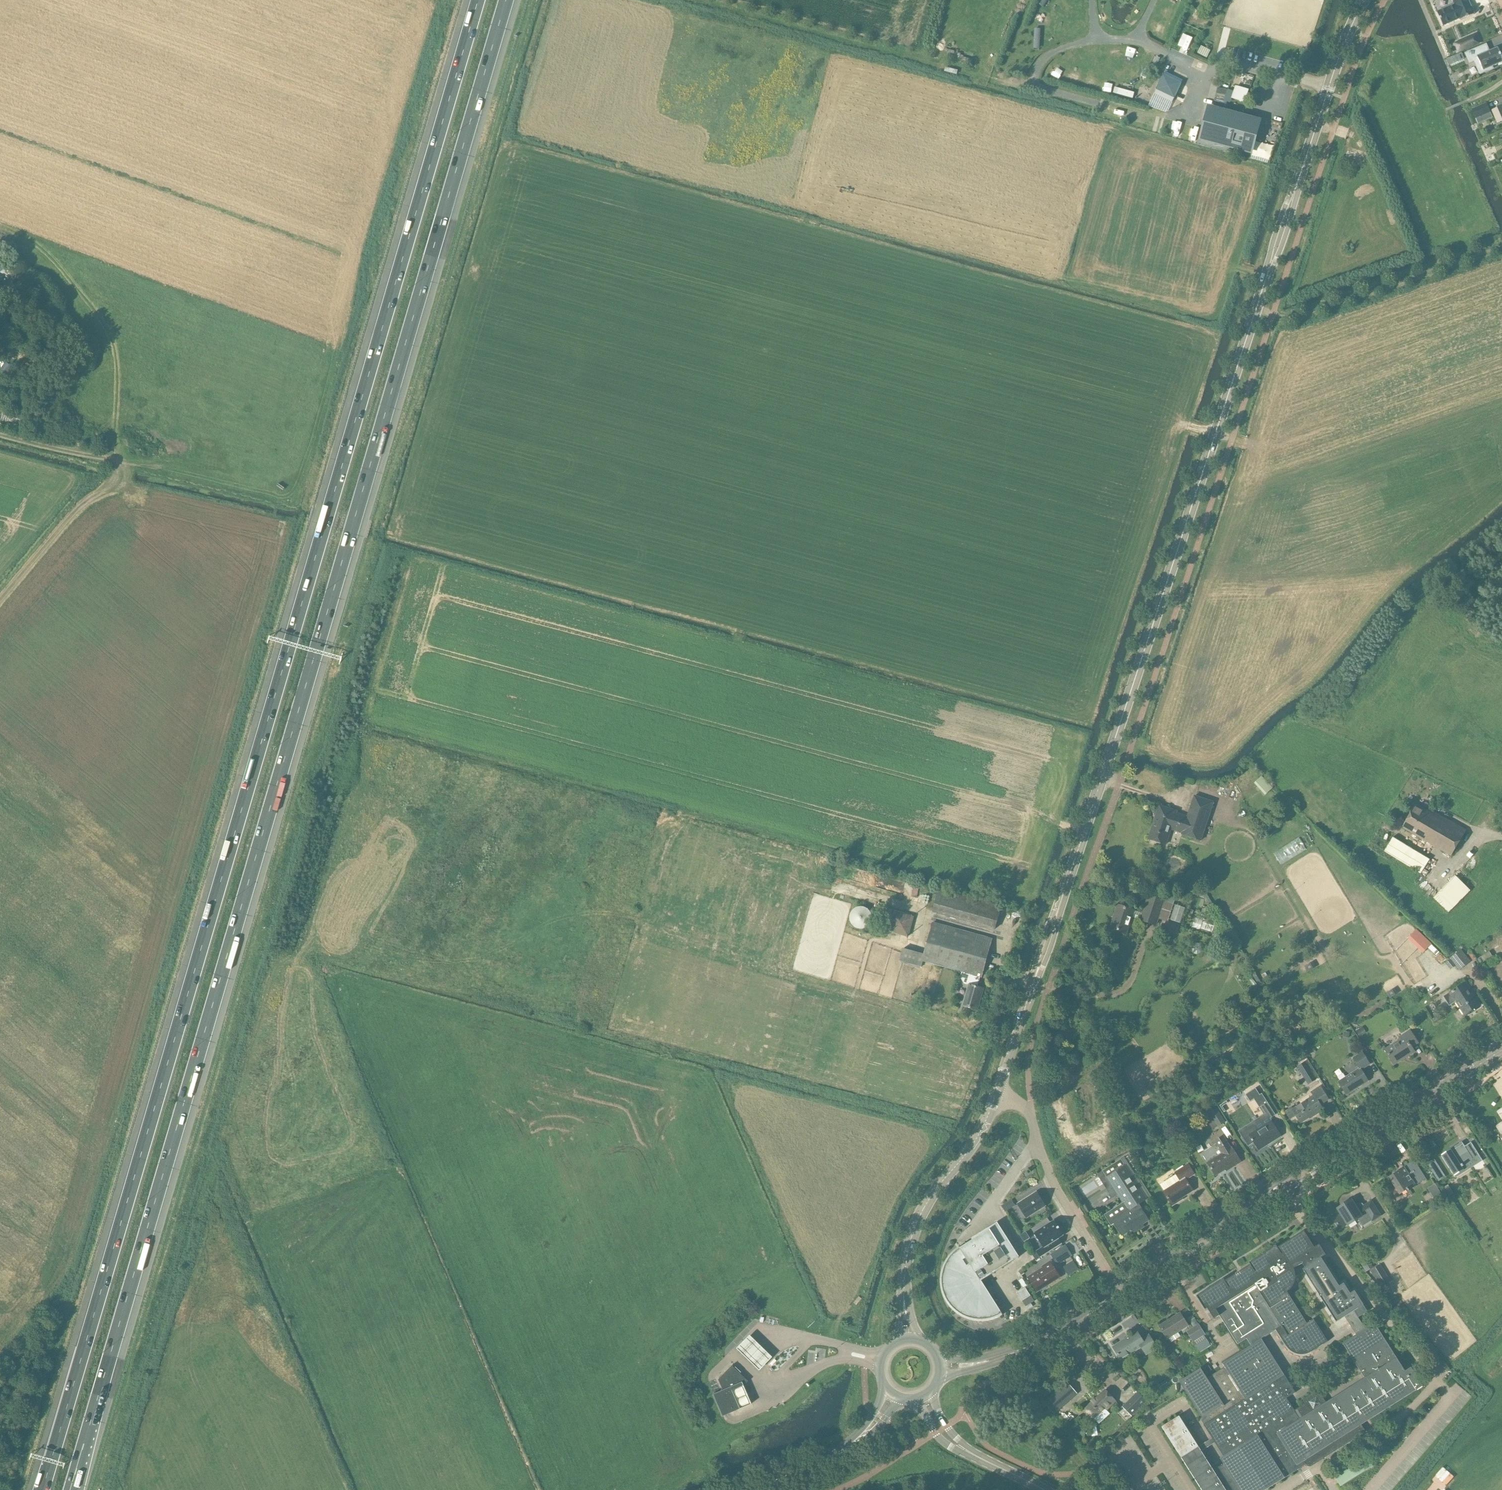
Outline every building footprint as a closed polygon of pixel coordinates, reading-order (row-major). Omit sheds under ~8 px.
[(1453,2),(1453,1),(1455,5),(1437,12),(1443,26),(1460,19),(1461,20),(1474,15),(1468,0),(1452,0),(1453,2)] [(1467,25),(1445,33),(1447,39),(1469,31),(1467,25)] [(1228,30),(1226,37),(1244,43),(1247,36),(1228,30)] [(1454,43),(1458,54),(1481,45),(1477,34),(1454,43)] [(898,51),(879,45),(877,52),(896,57),(898,51)] [(1501,63),(1501,58),(1498,49),(1489,52),(1488,50),(1482,53),(1480,48),(1466,53),(1470,63),(1479,59),(1484,71),(1484,70),(1485,72),(1493,69),(1492,67),(1501,63)] [(1167,65),(1164,71),(1169,74),(1172,68),(1167,65)] [(1155,89),(1174,99),(1182,84),(1163,75),(1155,89)] [(1236,86),(1232,98),(1244,103),(1249,91),(1236,86)] [(1211,103),(1220,105),(1222,106),(1224,101),(1212,97),(1211,103)] [(1476,118),(1490,112),(1487,104),(1472,110),(1476,118)] [(1210,108),(1201,139),(1241,150),(1251,152),(1254,140),(1259,121),(1250,118),(1219,110),(1210,107),(1210,108)] [(1361,154),(1351,152),(1348,161),(1358,164),(1361,154)] [(1396,231),(1390,230),(1387,248),(1393,249),(1396,231)] [(1273,788),(1262,776),(1254,783),(1265,795),(1273,788)] [(1213,802),(1204,799),(1195,796),(1188,817),(1176,813),(1177,811),(1160,806),(1149,839),(1166,845),(1171,829),(1182,833),(1182,834),(1201,840),(1213,802)] [(1402,828),(1451,856),(1466,830),(1434,812),(1433,814),(1416,804),(1402,828)] [(1273,820),(1267,825),(1272,831),(1278,826),(1273,820)] [(1308,833),(1273,854),(1280,866),(1315,845),(1308,833)] [(1430,860),(1393,837),(1389,835),(1384,843),(1388,845),(1385,851),(1422,873),(1430,860)] [(1457,863),(1460,868),(1469,861),(1466,857),(1457,863)] [(1455,876),(1448,883),(1434,898),(1449,913),(1470,891),(1455,876)] [(934,912),(985,927),(995,930),(1001,906),(992,904),(940,889),(934,912)] [(1168,922),(1176,897),(1177,894),(1167,891),(1164,900),(1148,895),(1140,921),(1157,926),(1159,919),(1168,922)] [(1111,928),(1120,932),(1126,933),(1134,911),(1118,906),(1111,928)] [(851,914),(850,918),(851,922),(853,926),(857,928),(861,929),(866,928),(869,926),(872,922),(872,918),(872,914),(869,910),(866,908),(861,907),(857,908),(853,910),(851,914)] [(909,937),(914,917),(894,912),(889,932),(909,937)] [(1194,917),(1191,927),(1217,936),(1221,926),(1194,917)] [(963,1006),(968,1008),(978,1011),(984,989),(978,987),(980,977),(982,977),(992,939),(983,936),(934,922),(925,954),(903,948),(900,961),(921,967),(923,960),(962,972),(960,978),(964,984),(969,985),(963,1006)] [(1406,937),(1421,953),(1430,944),(1415,929),(1406,937)] [(1485,945),(1492,956),(1501,949),(1501,934),(1485,945)] [(1192,945),(1190,949),(1193,953),(1197,954),(1201,952),(1202,948),(1200,944),(1196,943),(1192,945)] [(1432,945),(1428,948),(1436,956),(1439,952),(1432,945)] [(1453,958),(1448,962),(1446,964),(1450,969),(1442,975),(1446,980),(1454,974),(1451,970),(1456,966),(1459,970),(1461,969),(1471,961),(1462,949),(1451,957),(1453,958)] [(1492,956),(1498,964),(1501,962),(1501,949),(1492,956)] [(1256,974),(1253,976),(1259,986),(1262,984),(1256,974)] [(1465,982),(1450,992),(1456,1002),(1459,1007),(1465,1015),(1479,1006),(1474,997),(1469,991),(1471,990),(1472,989),(1467,981),(1465,982)] [(1273,985),(1268,987),(1272,994),(1277,992),(1273,985)] [(1394,988),(1386,993),(1390,999),(1398,994),(1394,988)] [(1402,1032),(1403,1033),(1409,1029),(1404,1020),(1397,1024),(1398,1025),(1397,1026),(1401,1033),(1402,1032)] [(1363,1027),(1356,1031),(1360,1037),(1367,1033),(1363,1027)] [(1386,1049),(1389,1056),(1395,1064),(1394,1063),(1406,1056),(1407,1057),(1414,1052),(1412,1047),(1418,1043),(1410,1030),(1404,1034),(1406,1036),(1386,1049)] [(1353,1058),(1357,1066),(1359,1068),(1338,1081),(1347,1095),(1359,1087),(1358,1086),(1367,1080),(1368,1082),(1368,1081),(1361,1070),(1370,1065),(1362,1052),(1353,1058)] [(1304,1053),(1297,1058),(1300,1063),(1307,1058),(1304,1053)] [(1308,1067),(1305,1063),(1298,1067),(1301,1072),(1308,1067)] [(1314,1096),(1293,1110),(1292,1108),(1286,1112),(1290,1119),(1296,1116),(1301,1122),(1312,1115),(1312,1114),(1315,1112),(1316,1114),(1323,1110),(1320,1105),(1329,1100),(1320,1087),(1312,1092),(1314,1096)] [(1256,1089),(1246,1095),(1250,1102),(1254,1100),(1260,1108),(1261,1107),(1266,1114),(1269,1119),(1270,1119),(1276,1115),(1268,1103),(1262,1094),(1260,1095),(1256,1089)] [(1215,1125),(1222,1121),(1217,1112),(1210,1117),(1215,1125)] [(1254,1142),(1259,1150),(1260,1150),(1259,1148),(1269,1142),(1270,1143),(1281,1136),(1271,1121),(1257,1130),(1255,1126),(1242,1135),(1246,1142),(1249,1143),(1251,1143),(1254,1142)] [(1212,1143),(1214,1146),(1202,1153),(1207,1162),(1216,1175),(1232,1166),(1233,1167),(1241,1162),(1231,1147),(1230,1148),(1223,1136),(1212,1143)] [(1452,1150),(1442,1157),(1447,1165),(1452,1173),(1455,1176),(1464,1170),(1462,1167),(1479,1155),(1476,1151),(1471,1142),(1465,1147),(1463,1143),(1462,1143),(1463,1144),(1452,1151),(1452,1150)] [(1436,1177),(1443,1173),(1435,1160),(1428,1164),(1436,1177)] [(1425,1178),(1420,1170),(1415,1161),(1410,1164),(1409,1163),(1403,1167),(1404,1168),(1390,1177),(1400,1194),(1425,1178)] [(1195,1174),(1188,1164),(1174,1173),(1176,1175),(1161,1185),(1165,1191),(1163,1192),(1168,1199),(1169,1199),(1173,1205),(1180,1201),(1179,1199),(1193,1191),(1186,1180),(1195,1174)] [(1114,1209),(1104,1215),(1111,1226),(1115,1224),(1117,1228),(1122,1236),(1128,1232),(1129,1233),(1133,1231),(1134,1232),(1135,1231),(1134,1229),(1142,1224),(1143,1224),(1149,1221),(1138,1205),(1147,1199),(1147,1198),(1126,1166),(1107,1178),(1118,1195),(1123,1203),(1114,1209)] [(1037,1192),(1018,1204),(1026,1218),(1045,1206),(1037,1192)] [(1012,1200),(1002,1206),(1005,1212),(1015,1206),(1012,1200)] [(1342,1215),(1334,1219),(1340,1229),(1358,1218),(1363,1226),(1380,1215),(1371,1201),(1358,1210),(1352,1200),(1338,1209),(1342,1215)] [(1055,1221),(1035,1233),(1043,1247),(1036,1251),(1040,1258),(1062,1244),(1059,1238),(1064,1235),(1055,1221)] [(982,1281),(1019,1257),(999,1224),(960,1249),(961,1250),(959,1252),(957,1253),(955,1255),(954,1257),(952,1259),(951,1261),(949,1263),(948,1265),(947,1267),(946,1269),(946,1272),(945,1274),(945,1276),(945,1279),(944,1281),(945,1284),(945,1286),(945,1288),(946,1291),(947,1293),(947,1295),(948,1297),(950,1300),(951,1302),(952,1304),(954,1305),(956,1307),(957,1309),(959,1310),(961,1312),(963,1313),(966,1314),(968,1315),(970,1316),(972,1316),(975,1317),(977,1317),(980,1317),(982,1317),(984,1317),(987,1317),(989,1317),(992,1316),(994,1315),(996,1314),(998,1313),(1000,1312),(1001,1314),(1002,1313),(982,1281)] [(1026,1231),(1020,1235),(1024,1242),(1030,1238),(1026,1231)] [(1212,1438),(1202,1445),(1199,1447),(1179,1416),(1162,1427),(1202,1489),(1226,1489),(1201,1452),(1215,1443),(1224,1457),(1221,1459),(1224,1464),(1217,1468),(1231,1489),(1266,1489),(1307,1465),(1305,1461),(1320,1452),(1324,1459),(1364,1434),(1365,1431),(1360,1423),(1369,1418),(1371,1420),(1423,1387),(1412,1368),(1406,1372),(1375,1323),(1366,1328),(1362,1321),(1359,1317),(1355,1311),(1355,1310),(1349,1301),(1359,1295),(1353,1287),(1343,1293),(1321,1258),(1326,1255),(1319,1245),(1315,1248),(1304,1231),(1278,1248),(1277,1245),(1249,1263),(1251,1265),(1225,1281),(1224,1279),(1196,1296),(1206,1310),(1208,1309),(1210,1313),(1214,1319),(1220,1316),(1221,1318),(1224,1322),(1230,1331),(1238,1344),(1247,1339),(1251,1345),(1241,1352),(1223,1363),(1225,1367),(1214,1374),(1207,1378),(1201,1368),(1180,1382),(1203,1418),(1208,1415),(1211,1420),(1204,1425),(1206,1429),(1212,1438)] [(1065,1246),(1051,1255),(1057,1265),(1071,1256),(1065,1246)] [(1366,1257),(1359,1261),(1366,1272),(1373,1267),(1370,1262),(1366,1257)] [(1073,1260),(1063,1267),(1068,1276),(1079,1270),(1073,1260)] [(1028,1278),(1032,1284),(1037,1292),(1060,1277),(1051,1262),(1043,1267),(1044,1268),(1028,1278)] [(1391,1282),(1381,1265),(1371,1271),(1381,1288),(1391,1282)] [(1023,1301),(1031,1296),(1026,1288),(1018,1293),(1023,1301)] [(1188,1326),(1180,1313),(1160,1326),(1168,1339),(1188,1326)] [(1199,1325),(1188,1332),(1194,1342),(1197,1347),(1200,1352),(1211,1346),(1204,1335),(1205,1334),(1199,1325)] [(1156,1347),(1153,1341),(1148,1333),(1147,1333),(1149,1336),(1142,1340),(1138,1332),(1114,1347),(1120,1358),(1142,1345),(1148,1352),(1156,1347)] [(754,1341),(748,1335),(735,1348),(741,1353),(758,1371),(771,1357),(754,1341)] [(722,1390),(721,1391),(717,1392),(712,1395),(722,1417),(728,1414),(751,1404),(743,1386),(747,1382),(732,1367),(732,1366),(718,1380),(722,1390)] [(1209,1366),(1204,1369),(1207,1374),(1212,1371),(1209,1366)] [(1067,1382),(1044,1402),(1054,1414),(1077,1394),(1067,1382)] [(1142,1386),(1140,1393),(1147,1394),(1148,1387),(1142,1386)] [(1092,1403),(1085,1409),(1092,1416),(1093,1418),(1099,1424),(1105,1419),(1110,1414),(1106,1409),(1106,1408),(1115,1400),(1112,1397),(1106,1390),(1096,1399),(1092,1403)] [(1146,1401),(1139,1394),(1138,1392),(1123,1407),(1132,1415),(1146,1401)] [(1076,1430),(1073,1429),(1073,1435),(1076,1436),(1076,1437),(1085,1438),(1086,1427),(1077,1427),(1076,1430)] [(1359,1461),(1335,1477),(1341,1486),(1365,1471),(1373,1466),(1367,1456),(1359,1461)]
